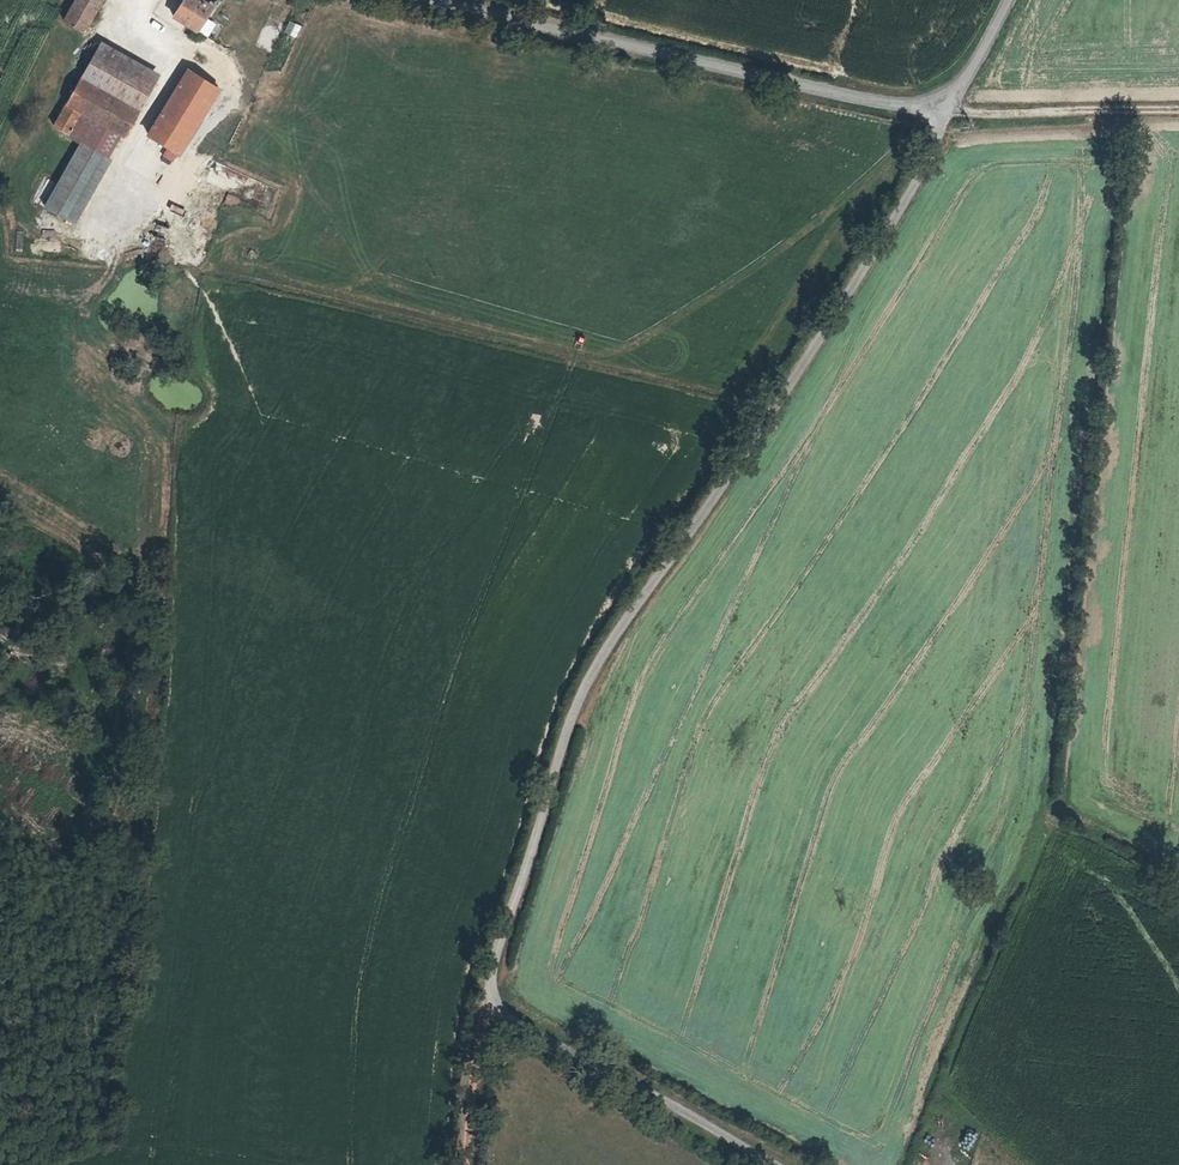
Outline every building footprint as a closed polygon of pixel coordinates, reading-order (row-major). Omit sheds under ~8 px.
[(120,0),(88,0),(88,1),(72,27),(96,41),(120,0)] [(220,16),(195,1),(181,25),(206,40),(220,16)] [(296,38),(301,25),(288,19),(283,32),(296,38)] [(109,52),(88,88),(143,120),(163,84),(109,52)] [(227,99),(198,81),(159,144),(188,162),(227,99)] [(88,88),(70,120),(94,134),(125,153),(143,120),(88,88)] [(94,134),(70,120),(60,135),(85,150),(94,134)] [(74,228),(109,167),(85,153),(50,214),(74,228)] [(44,176),(32,200),(40,205),(53,181),(44,176)]
